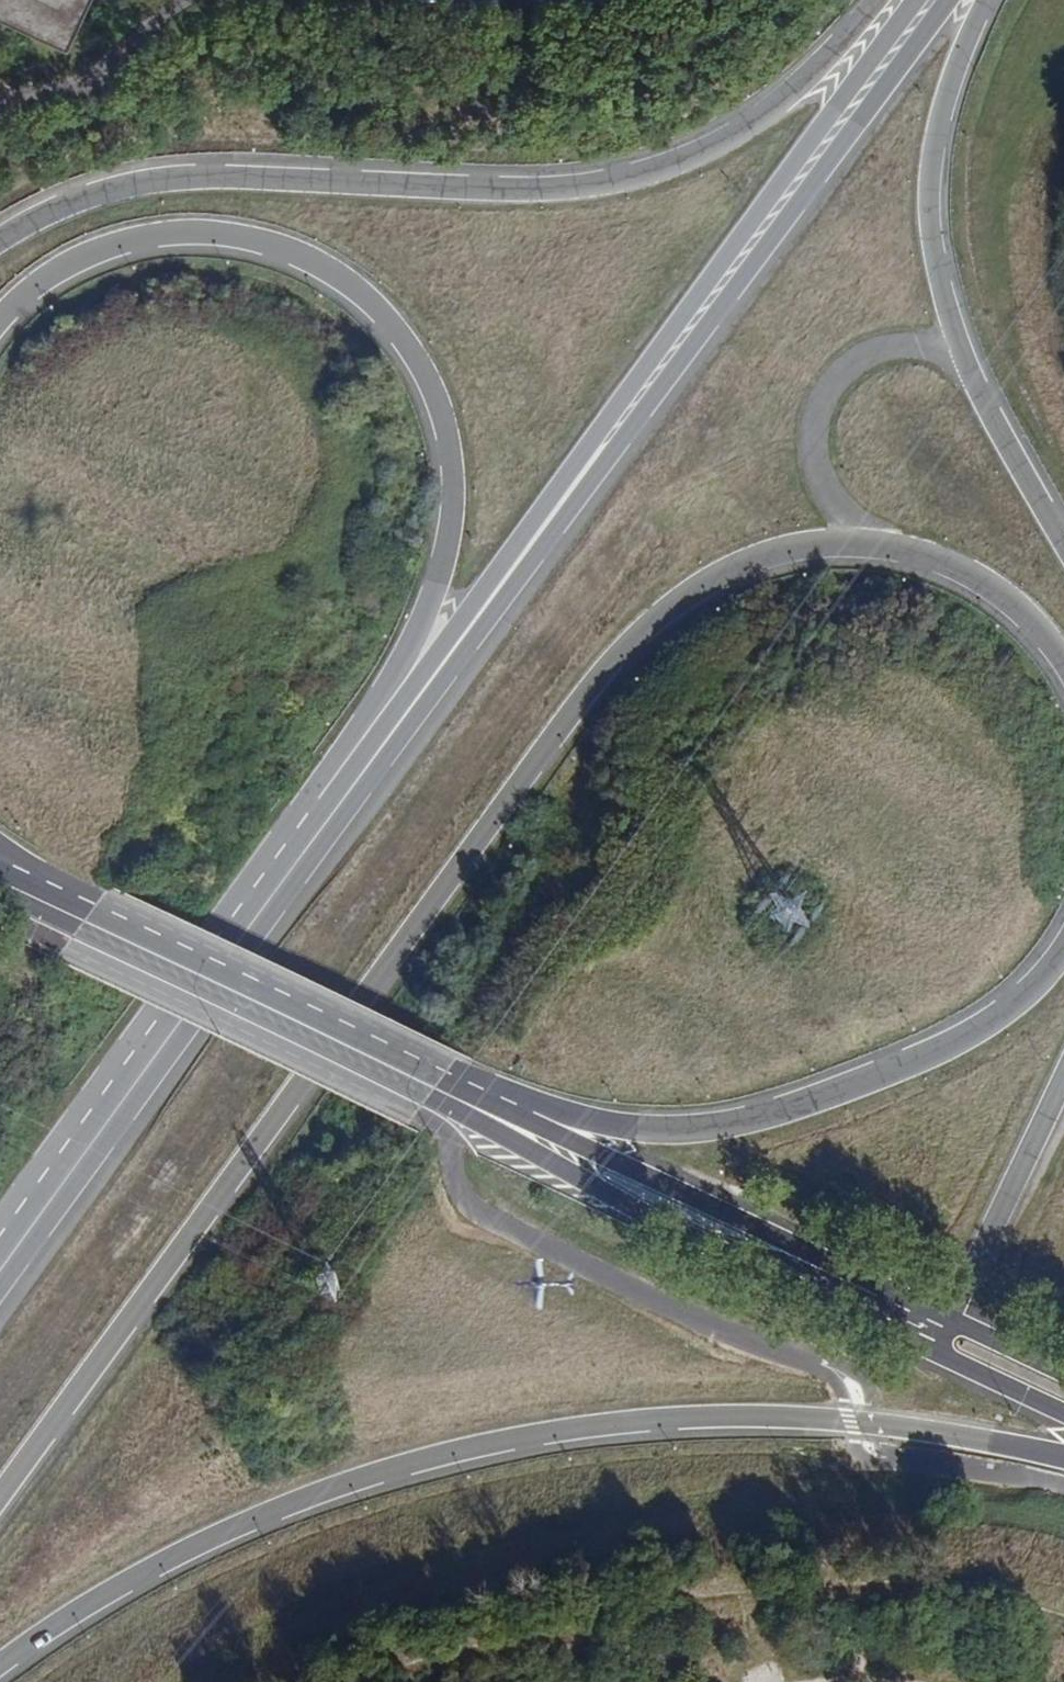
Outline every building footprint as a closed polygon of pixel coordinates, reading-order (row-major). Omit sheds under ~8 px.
[(67,51),(90,0),(0,0),(0,20),(67,51)]
